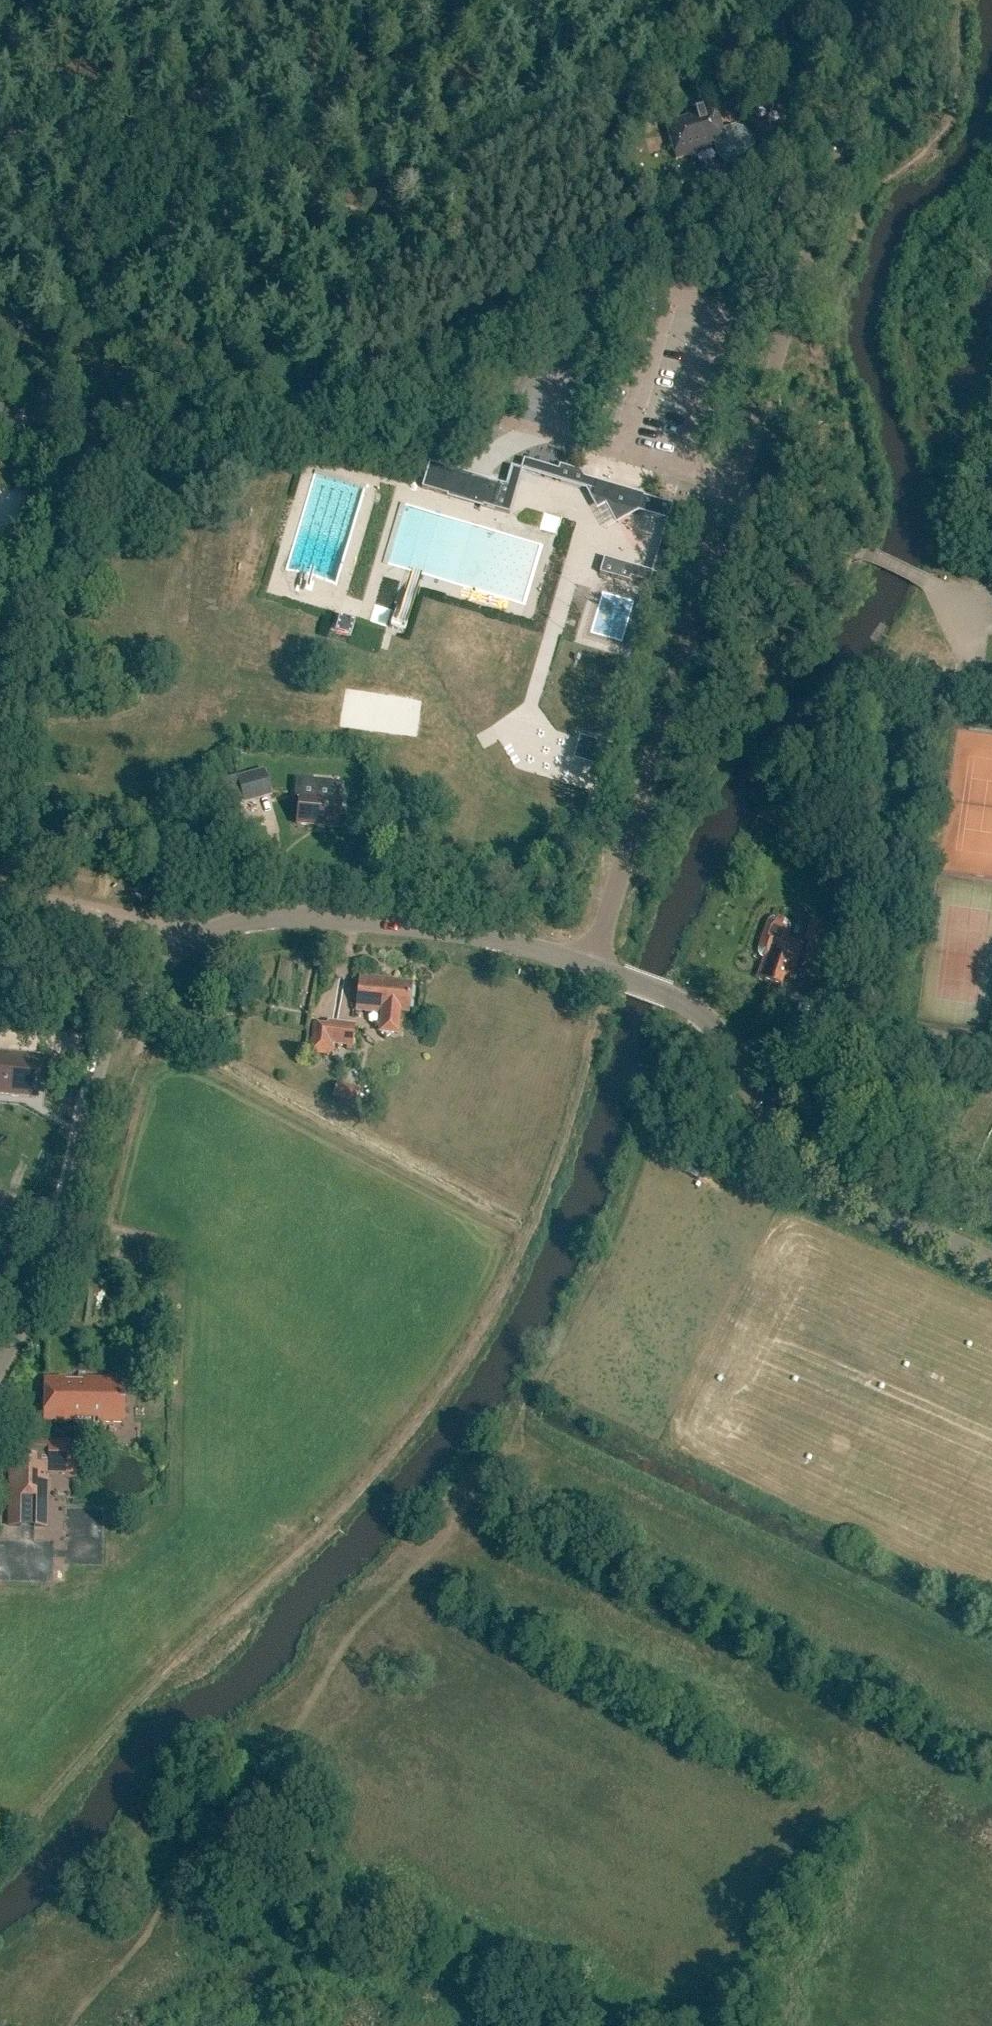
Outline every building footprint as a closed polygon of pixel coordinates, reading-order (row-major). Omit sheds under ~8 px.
[(713,149),(711,145),(715,143),(718,157),(725,163),(735,166),(744,163),(751,156),(753,147),(751,137),(744,130),(734,128),(725,131),(720,126),(717,115),(713,116),(710,107),(685,115),(686,119),(666,125),(676,160),(713,149)] [(17,405),(7,404),(5,418),(15,419),(17,405)] [(5,421),(3,435),(13,437),(15,423),(5,421)] [(559,472),(522,461),(520,471),(511,468),(505,489),(428,466),(420,492),(507,517),(520,473),(589,493),(590,490),(579,474),(560,468),(559,472)] [(662,579),(678,524),(668,521),(672,508),(611,491),(610,495),(603,499),(617,525),(627,519),(629,513),(665,523),(650,576),(603,563),(599,577),(628,585),(629,581),(649,587),(652,577),(662,579)] [(327,631),(343,637),(350,620),(334,614),(327,631)] [(605,769),(612,748),(581,738),(580,740),(583,741),(577,757),(590,762),(590,764),(605,769)] [(237,777),(245,804),(273,796),(265,769),(237,777)] [(300,799),(298,825),(339,828),(341,800),(339,800),(341,783),(298,780),(296,798),(300,799)] [(760,957),(764,959),(757,979),(764,981),(764,982),(781,987),(784,978),(792,981),(798,961),(824,971),(838,931),(811,922),(804,945),(787,940),(790,930),(790,926),(788,922),(785,920),(778,917),(774,917),(770,919),(767,922),(759,949),(758,953),(760,957)] [(356,1010),(382,1013),(380,1032),(398,1034),(401,1012),(409,1012),(412,983),(390,981),(390,979),(360,976),(356,1010)] [(313,1025),(309,1055),(333,1058),(335,1046),(347,1048),(347,1051),(353,1051),(355,1025),(327,1022),(327,1026),(313,1025)] [(40,1100),(43,1058),(0,1055),(0,1097),(40,1100)] [(360,1090),(338,1083),(333,1099),(356,1105),(360,1090)] [(119,1379),(85,1379),(85,1382),(66,1382),(66,1378),(44,1378),(43,1424),(74,1424),(74,1421),(98,1421),(98,1425),(125,1425),(125,1391),(119,1391),(119,1379)] [(8,1456),(8,1527),(47,1528),(47,1478),(41,1478),(41,1475),(74,1475),(74,1440),(48,1440),(48,1436),(28,1436),(28,1456),(8,1456)]
